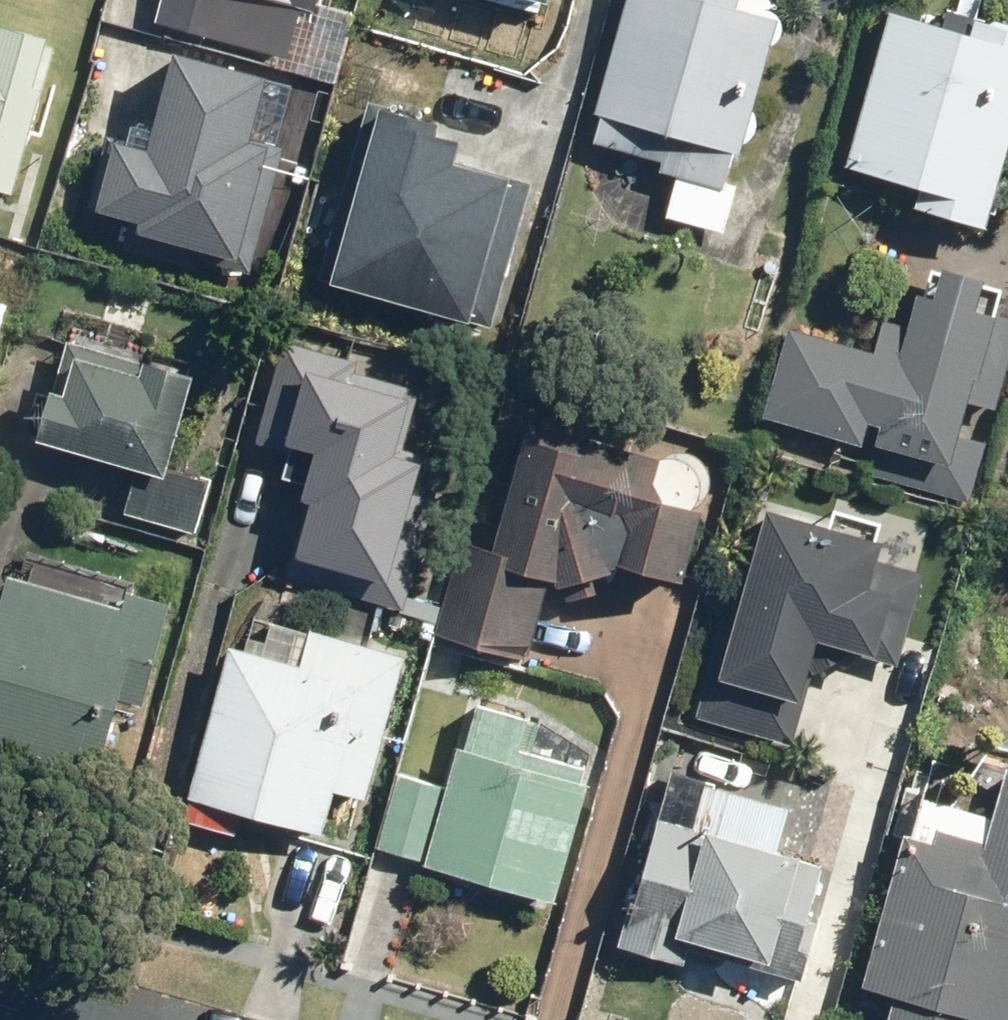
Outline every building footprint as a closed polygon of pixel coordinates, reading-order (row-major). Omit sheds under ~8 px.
[(157,21),(190,31),(188,40),(336,83),(356,14),(321,3),(322,0),(163,0),(157,21)] [(598,111),(603,112),(595,140),(668,162),(666,170),(681,175),(677,189),(672,187),(664,215),(726,233),(741,186),(728,182),(737,152),(743,154),(783,19),(743,7),(745,0),(631,0),(598,111)] [(894,12),(849,166),(924,188),(918,208),(990,228),(1007,167),(1007,27),(948,10),(943,26),(894,12)] [(17,195),(48,86),(42,84),(56,36),(5,21),(0,37),(0,190),(17,195)] [(275,76),(180,50),(158,128),(140,123),(135,142),(109,135),(88,212),(130,224),(124,249),(199,270),(201,261),(253,276),(289,146),(257,138),(275,76)] [(442,123),(373,104),(323,278),(492,326),(533,183),(456,162),(462,141),(439,134),(442,123)] [(767,418),(867,445),(873,424),(884,427),(879,445),(895,450),(886,483),(972,507),(1007,381),(1007,313),(1000,311),(1006,288),(991,284),(993,278),(945,266),(944,271),(934,268),(927,295),(920,293),(911,326),(886,319),(877,351),(792,328),(768,415),(767,418)] [(311,500),(289,577),(402,608),(444,458),(402,447),(412,405),(419,406),(423,388),(357,372),(360,361),(277,340),(273,357),(280,358),(259,442),(292,450),(284,478),(312,485),(308,499),(311,500)] [(212,481),(172,469),(199,375),(192,373),(195,361),(158,351),(154,364),(70,343),(55,396),(40,392),(30,429),(44,433),(42,440),(139,469),(127,512),(197,532),(212,481)] [(638,445),(530,419),(499,549),(462,541),(439,635),(485,646),(486,642),(536,643),(552,585),(564,587),(618,570),(619,567),(625,565),(688,582),(708,510),(670,499),(659,480),(664,457),(633,464),(638,445)] [(794,743),(821,643),(905,664),(927,573),(882,562),(887,541),(880,539),(884,523),(837,511),(833,527),(769,511),(746,602),(730,598),(697,717),(794,743)] [(0,624),(0,742),(105,770),(123,704),(146,710),(176,602),(134,591),(137,582),(28,552),(23,570),(15,568),(0,624)] [(325,833),(337,789),(369,798),(407,654),(315,630),(306,666),(231,646),(190,797),(325,833)] [(427,865),(557,902),(591,783),(583,781),(587,769),(524,751),(533,721),(480,706),(468,747),(461,746),(450,786),(399,772),(378,847),(428,861),(427,865)] [(794,806),(674,771),(623,946),(688,965),(692,950),(807,982),(840,866),(810,857),(811,854),(783,846),(794,806)] [(982,1018),(987,1019),(1007,1019),(1007,780),(998,816),(928,797),(917,836),(909,834),(866,986),(899,996),(892,1019),(981,1019),(982,1018)]
